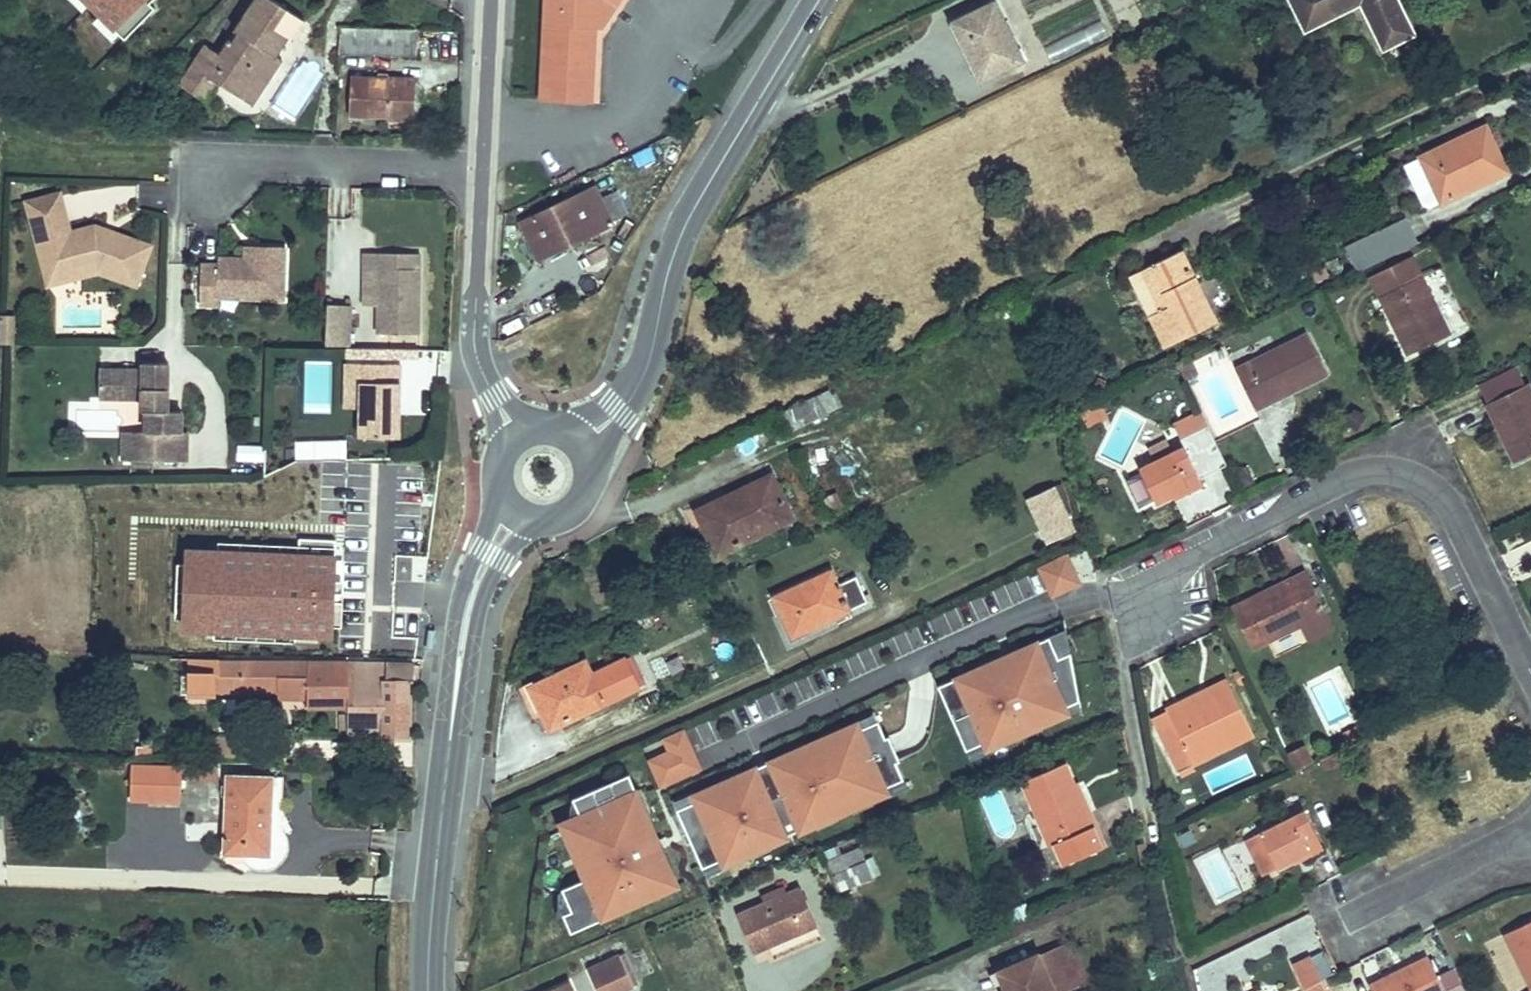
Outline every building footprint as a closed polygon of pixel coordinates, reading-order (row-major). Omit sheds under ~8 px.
[(206,101),(219,82),(253,104),(282,59),(276,55),(287,38),(291,41),(304,20),(274,0),(255,0),(235,30),(239,32),(233,42),(229,39),(220,53),(206,44),(180,84),(206,101)] [(541,100),(591,103),(595,25),(600,29),(619,0),(546,0),(541,100)] [(1305,30),(1361,3),(1383,49),(1413,34),(1396,0),(1291,0),(1305,30)] [(953,23),(972,61),(980,57),(989,75),(1022,60),(994,3),(953,23)] [(341,27),(340,53),(417,56),(418,30),(341,27)] [(980,57),(972,61),(981,79),(989,75),(980,57)] [(349,116),(414,118),(415,87),(402,87),(402,79),(351,77),(349,116)] [(402,79),(402,87),(415,87),(415,79),(402,79)] [(1486,126),(1420,157),(1441,202),(1507,171),(1486,126)] [(1420,157),(1404,165),(1423,206),(1429,208),(1441,202),(1420,157)] [(100,188),(100,190),(84,191),(85,208),(137,204),(136,186),(100,188)] [(520,223),(535,254),(568,239),(570,245),(613,224),(595,187),(520,223)] [(601,198),(611,221),(627,213),(616,191),(601,198)] [(48,285),(76,278),(74,270),(91,266),(100,269),(99,272),(137,286),(151,246),(114,232),(112,237),(107,235),(105,229),(95,225),(71,232),(60,192),(26,201),(48,285)] [(1346,248),(1358,273),(1417,244),(1406,219),(1346,248)] [(112,237),(114,232),(105,229),(107,235),(112,237)] [(537,260),(570,245),(568,239),(535,254),(537,260)] [(245,259),(257,259),(258,247),(245,246),(245,259)] [(285,248),(258,247),(257,259),(219,258),(218,265),(201,264),(200,305),(218,305),(218,297),(283,299),(285,248)] [(1166,347),(1216,322),(1181,250),(1131,275),(1166,347)] [(378,333),(420,334),(420,254),(364,253),(364,305),(378,305),(378,333)] [(1379,297),(1420,276),(1411,257),(1369,278),(1379,297)] [(74,270),(76,278),(99,272),(100,269),(91,266),(74,270)] [(1379,297),(1386,311),(1391,309),(1401,329),(1396,332),(1408,355),(1450,334),(1420,276),(1379,297)] [(351,305),(328,304),(326,345),(349,346),(351,305)] [(1386,311),(1396,332),(1401,329),(1391,309),(1386,311)] [(0,321),(0,343),(13,343),(14,322),(0,321)] [(519,333),(503,340),(508,353),(524,345),(519,333)] [(1235,368),(1256,411),(1271,404),(1269,399),(1289,389),(1290,392),(1327,374),(1307,333),(1235,368)] [(1188,356),(1177,361),(1186,380),(1198,374),(1188,356)] [(182,411),(168,411),(164,411),(164,399),(168,399),(169,363),(144,362),(144,371),(100,370),(99,397),(142,398),(142,411),(146,411),(146,431),(139,431),(138,451),(123,451),(123,460),(186,461),(187,432),(181,432),(182,411)] [(399,437),(400,415),(395,415),(395,409),(400,409),(400,364),(346,363),(346,383),(360,383),(360,408),(360,437),(399,437)] [(1488,402),(1525,384),(1516,368),(1480,385),(1488,402)] [(360,383),(346,383),(345,407),(360,408),(360,383)] [(1513,462),(1530,454),(1530,389),(1528,383),(1525,384),(1488,402),(1499,426),(1503,424),(1512,445),(1506,448),(1513,462)] [(838,407),(829,389),(779,413),(788,431),(838,407)] [(1081,412),(1086,423),(1106,414),(1101,403),(1081,412)] [(1180,439),(1208,425),(1201,412),(1174,425),(1180,439)] [(1200,478),(1227,465),(1208,425),(1180,439),(1184,446),(1139,468),(1141,472),(1126,480),(1139,507),(1154,500),(1156,504),(1172,496),(1185,490),(1187,494),(1203,486),(1200,478)] [(138,451),(139,431),(124,431),(123,451),(138,451)] [(726,502),(699,515),(717,554),(792,518),(771,475),(724,498),(726,502)] [(1027,499),(1048,543),(1074,531),(1054,486),(1027,499)] [(1185,490),(1172,496),(1174,500),(1187,494),(1185,490)] [(826,497),(833,510),(843,505),(837,492),(826,497)] [(697,511),(699,515),(726,502),(724,498),(697,511)] [(383,555),(409,555),(410,510),(319,513),(318,539),(328,539),(326,563),(383,564),(383,555)] [(1052,596),(1079,583),(1066,554),(1039,566),(1052,596)] [(407,619),(409,555),(383,555),(383,564),(326,563),(324,594),(341,594),(340,618),(407,619)] [(1252,649),(1303,625),(1326,613),(1305,570),(1290,577),(1293,582),(1272,592),(1271,588),(1232,608),(1252,649)] [(849,611),(848,610),(837,585),(831,571),(774,596),(792,637),(849,611)] [(837,585),(848,610),(868,602),(856,576),(837,585)] [(1326,613),(1303,625),(1311,640),(1334,629),(1326,613)] [(436,631),(428,630),(425,650),(433,651),(436,631)] [(1059,656),(1070,651),(1077,648),(1069,632),(1051,640),(1059,656)] [(938,685),(968,751),(985,743),(988,750),(1017,737),(1014,730),(1038,719),(1041,726),(1070,713),(1067,706),(1080,700),(1070,651),(1059,656),(1051,640),(1049,635),(1014,651),(1018,658),(986,672),(983,665),(938,685)] [(1018,658),(1014,651),(1003,656),(1002,653),(982,662),(983,665),(986,672),(1018,658)] [(627,658),(641,687),(647,684),(633,655),(627,658)] [(191,675),(190,694),(214,695),(214,690),(308,690),(308,698),(308,706),(348,706),(348,736),(407,737),(407,682),(413,682),(414,664),(349,663),(219,662),(219,659),(191,658),(191,675)] [(641,687),(627,658),(594,674),(588,660),(529,687),(550,730),(641,687)] [(190,694),(191,675),(182,675),(182,694),(190,694)] [(1227,679),(1197,694),(1201,704),(1232,689),(1227,679)] [(1166,709),(1166,711),(1182,744),(1177,746),(1179,750),(1177,751),(1182,761),(1220,743),(1223,750),(1254,735),(1232,689),(1201,704),(1197,694),(1166,709)] [(308,690),(281,690),(281,698),(308,698),(308,690)] [(1067,706),(1070,713),(1071,717),(1083,712),(1080,700),(1067,706)] [(859,728),(878,720),(874,711),(855,719),(857,722),(859,728)] [(1182,744),(1166,711),(1153,717),(1179,771),(1223,750),(1220,743),(1182,761),(1177,751),(1179,750),(1177,746),(1182,744)] [(1014,730),(1017,737),(1018,740),(1042,729),(1041,726),(1038,719),(1014,730)] [(694,801),(676,809),(701,868),(720,859),(723,865),(752,853),(750,848),(765,841),(767,846),(786,838),(785,836),(798,830),(799,832),(816,825),(814,818),(833,810),(835,816),(853,809),(850,803),(868,795),(870,801),(888,793),(885,787),(903,779),(878,720),(859,728),(857,722),(839,730),(842,736),(824,744),(821,738),(804,746),(806,752),(787,760),(785,754),(768,761),(771,768),(758,774),(755,767),(738,775),(740,781),(724,788),(721,782),(692,795),(694,801)] [(1514,737),(1526,731),(1521,720),(1510,726),(1514,737)] [(842,736),(839,730),(838,726),(819,734),(821,738),(824,744),(842,736)] [(649,761),(661,786),(700,768),(682,729),(663,738),(669,751),(649,761)] [(806,752),(804,746),(802,742),(783,750),(785,754),(787,760),(806,752)] [(985,743),(968,751),(972,761),(989,753),(988,750),(985,743)] [(1306,746),(1288,755),(1295,771),(1313,762),(1306,746)] [(771,768),(768,761),(755,767),(758,774),(771,768)] [(1063,865),(1102,848),(1086,811),(1079,814),(1068,790),(1076,787),(1065,763),(1021,782),(1049,847),(1054,844),(1063,865)] [(217,781),(218,766),(193,765),(192,780),(217,781)] [(181,800),(182,768),(131,766),(130,798),(181,800)] [(740,781),(738,775),(736,771),(719,778),(721,782),(724,788),(740,781)] [(227,774),(225,842),(248,843),(248,854),(270,855),(273,776),(227,774)] [(629,774),(573,799),(582,821),(567,828),(580,857),(585,854),(594,875),(562,889),(571,910),(563,914),(571,933),(620,912),(617,906),(657,888),(660,894),(678,886),(645,812),(638,815),(630,795),(637,791),(629,774)] [(885,787),(888,793),(890,798),(908,790),(903,779),(885,787)] [(1086,811),(1102,848),(1105,847),(1079,786),(1068,790),(1079,814),(1086,811)] [(638,815),(645,812),(649,810),(640,790),(630,795),(638,815)] [(694,801),(692,795),(690,791),(672,799),(676,809),(694,801)] [(1287,818),(1304,810),(1296,794),(1279,802),(1287,818)] [(850,803),(853,809),(854,812),(872,804),(870,801),(868,795),(850,803)] [(582,821),(573,799),(567,828),(582,821)] [(814,818),(816,825),(818,828),(837,820),(835,816),(833,810),(814,818)] [(1324,851),(1304,810),(1287,818),(1259,832),(1260,833),(1271,855),(1276,867),(1277,868),(1305,855),(1307,859),(1324,851)] [(1271,855),(1260,833),(1248,839),(1259,860),(1271,855)] [(750,848),(752,853),(754,856),(769,850),(767,846),(765,841),(750,848)] [(224,853),(248,854),(248,843),(225,842),(224,853)] [(585,854),(580,857),(574,860),(582,880),(594,875),(585,854)] [(720,859),(701,868),(706,877),(724,869),(723,865),(720,859)] [(865,861),(832,875),(839,891),(872,877),(865,861)] [(1276,869),(1277,868),(1276,867),(1269,870),(1272,877),(1279,874),(1276,869)] [(617,906),(620,912),(621,915),(661,898),(660,894),(657,888),(617,906)] [(801,888),(785,895),(767,903),(737,915),(753,952),(817,925),(801,888)] [(767,903),(785,895),(782,888),(764,896),(767,903)] [(571,910),(562,891),(558,893),(557,918),(563,915),(563,914),(571,910)] [(1505,934),(1526,978),(1530,988),(1530,921),(1505,934)] [(1526,978),(1505,934),(1491,941),(1512,985),(1526,978)] [(1062,944),(1080,985),(1090,981),(1072,940),(1062,944)] [(999,972),(1007,990),(1067,990),(1080,985),(1062,944),(999,972)] [(619,955),(634,987),(639,985),(624,953),(619,955)] [(634,987),(619,955),(587,969),(597,990),(624,990),(634,987)] [(1293,965),(1304,987),(1322,979),(1311,956),(1293,965)] [(1383,976),(1368,984),(1372,990),(1445,990),(1428,957),(1404,968),(1405,971),(1385,980),(1383,976)] [(999,972),(995,974),(1002,990),(1007,990),(999,972)] [(1322,979),(1304,987),(1305,990),(1328,990),(1322,979)] [(547,990),(574,990),(570,981),(547,990)]
